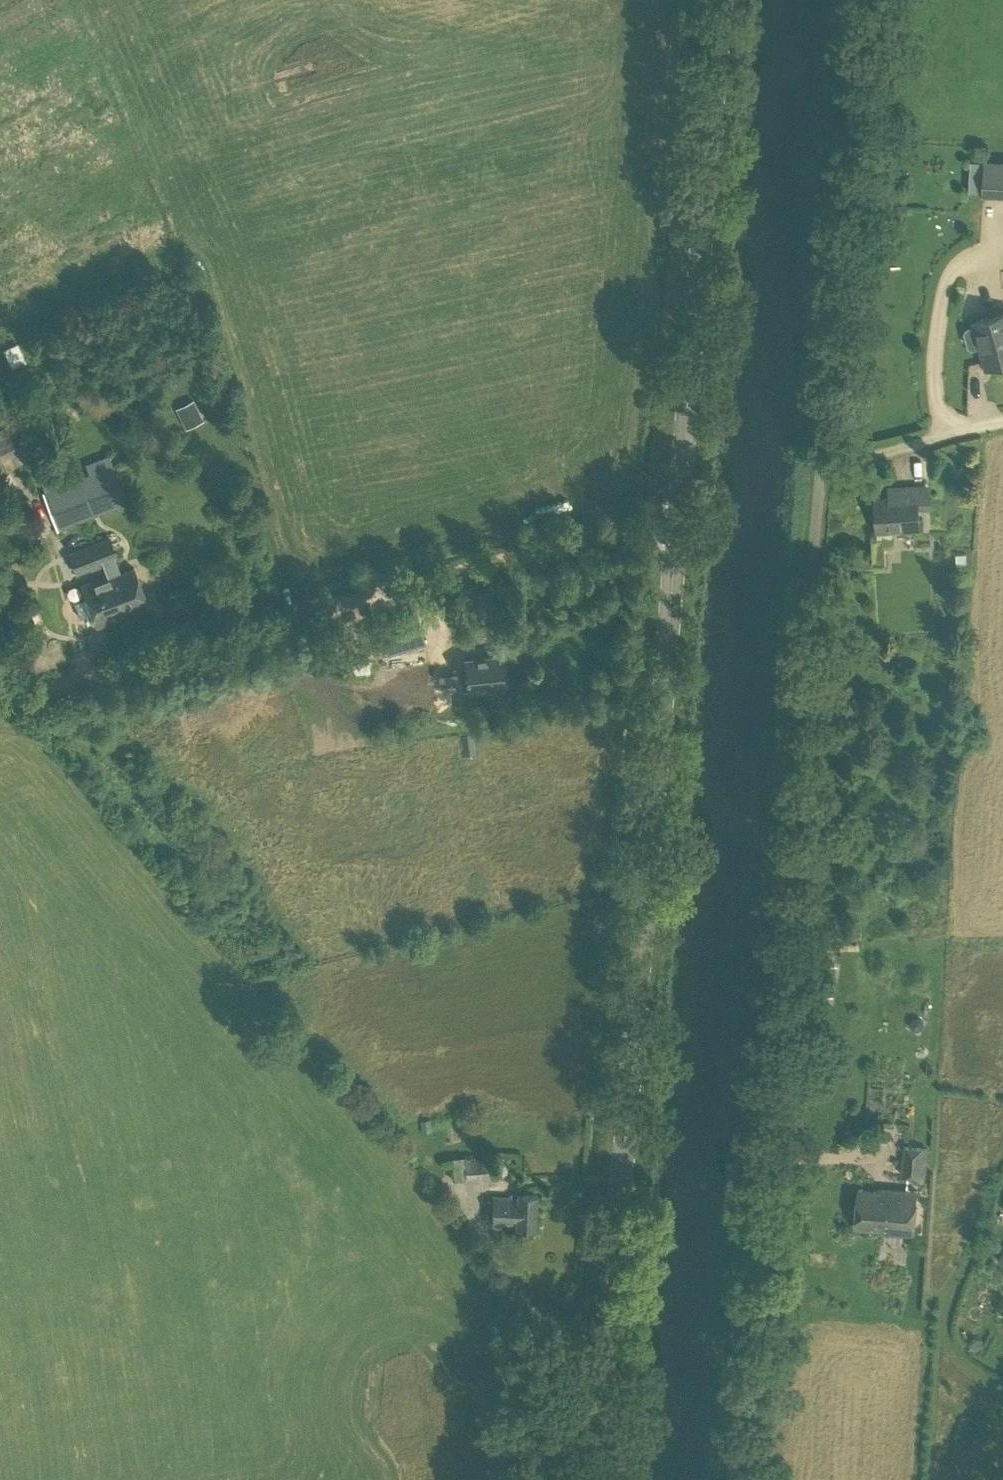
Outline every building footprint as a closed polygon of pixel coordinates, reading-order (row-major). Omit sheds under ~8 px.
[(1002,195),(1002,162),(985,161),(983,194),(1002,195)] [(981,349),(1002,343),(1002,313),(973,321),(974,326),(969,328),(966,333),(969,343),(974,346),(979,344),(981,349)] [(981,349),(986,368),(1002,363),(1002,343),(981,349)] [(6,356),(12,367),(26,361),(21,350),(6,356)] [(29,458),(14,424),(0,429),(0,471),(29,458)] [(73,482),(87,518),(127,503),(112,466),(73,482)] [(87,518),(73,482),(45,492),(60,529),(87,518)] [(921,529),(918,486),(899,487),(900,497),(875,498),(877,532),(921,529)] [(105,530),(63,545),(67,558),(109,543),(105,530)] [(872,537),(873,559),(884,559),(883,537),(872,537)] [(950,565),(960,565),(960,548),(950,548),(950,565)] [(103,558),(110,576),(125,614),(148,605),(134,569),(120,574),(115,560),(118,559),(115,553),(103,558)] [(125,614),(110,576),(103,558),(75,568),(82,589),(108,579),(112,590),(87,600),(98,627),(126,616),(125,614)] [(379,621),(389,653),(424,643),(414,610),(379,621)] [(29,635),(36,632),(38,632),(31,612),(21,615),(29,635)] [(403,710),(441,706),(439,693),(439,685),(455,683),(455,692),(469,690),(502,687),(499,657),(466,660),(467,673),(454,674),(438,676),(400,680),(403,710)] [(805,990),(797,989),(795,996),(803,998),(805,990)] [(922,1019),(917,1016),(912,1017),(909,1022),(911,1028),(915,1031),(921,1029),(924,1024),(922,1019)] [(901,1175),(925,1177),(928,1149),(904,1147),(901,1175)] [(490,1179),(488,1160),(463,1161),(463,1163),(464,1181),(465,1181),(490,1179)] [(854,1229),(884,1230),(884,1233),(913,1235),(916,1190),(885,1188),(885,1192),(857,1190),(854,1229)] [(485,1212),(493,1212),(492,1223),(516,1224),(516,1229),(534,1230),(535,1196),(517,1195),(517,1198),(493,1197),(493,1200),(485,1201),(485,1212)]
